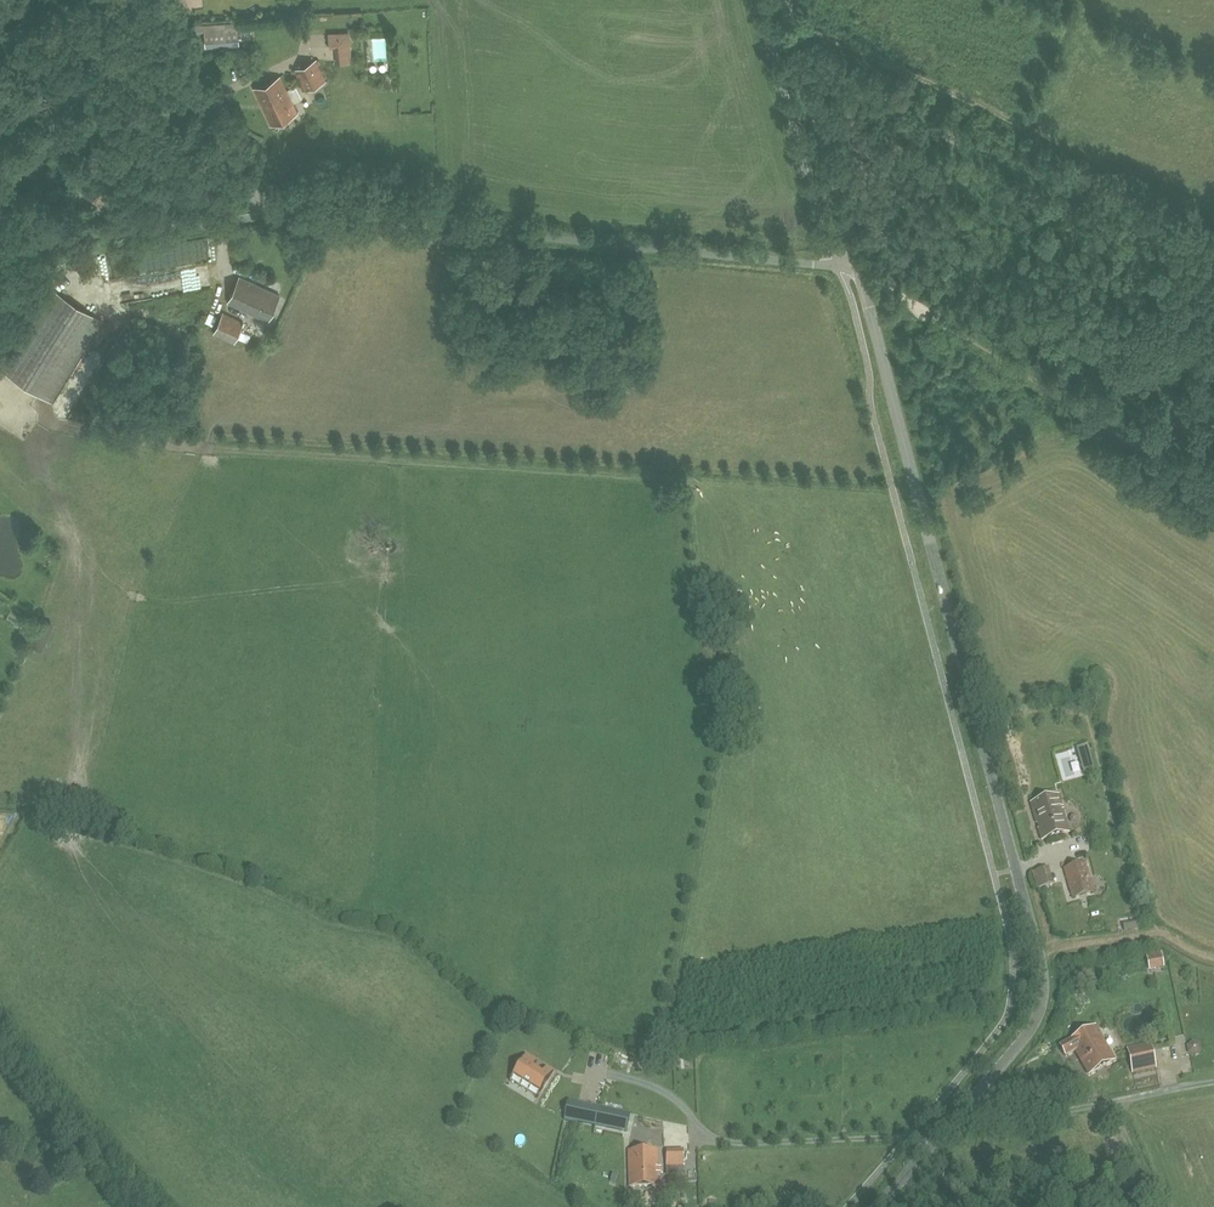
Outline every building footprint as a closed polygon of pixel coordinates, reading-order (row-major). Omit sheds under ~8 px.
[(309,3),(301,3),(302,12),(310,11),(309,3)] [(239,22),(204,24),(193,25),(194,34),(205,33),(206,48),(240,45),(239,22)] [(353,62),(350,32),(329,33),(330,49),(335,48),(336,63),(353,62)] [(325,81),(316,60),(295,70),(305,90),(325,81)] [(298,113),(293,103),(280,77),(254,89),(271,125),(298,113)] [(281,295),(240,277),(228,302),(269,320),(281,295)] [(104,321),(51,288),(0,368),(0,370),(53,403),(104,321)] [(244,322),(223,313),(214,333),(235,343),(244,322)] [(1088,744),(1076,748),(1083,773),(1095,770),(1088,744)] [(1042,840),(1070,832),(1059,795),(1031,803),(1037,823),(1040,822),(1042,828),(1038,829),(1042,840)] [(1094,891),(1086,863),(1078,865),(1080,869),(1073,871),(1072,867),(1064,869),(1072,897),(1094,891)] [(1162,952),(1154,953),(1157,969),(1165,968),(1162,952)] [(1076,1051),(1089,1075),(1115,1060),(1096,1026),(1060,1046),(1066,1056),(1076,1051)] [(1152,1043),(1127,1048),(1133,1074),(1157,1069),(1152,1043)] [(526,1054),(513,1076),(540,1093),(554,1072),(546,1067),(542,1072),(534,1067),(537,1061),(526,1054)] [(568,1099),(564,1120),(575,1122),(575,1120),(626,1132),(630,1114),(579,1103),(579,1101),(568,1099)] [(629,1150),(630,1183),(630,1187),(659,1186),(658,1149),(629,1150)] [(667,1167),(667,1175),(678,1175),(678,1167),(667,1167)] [(619,1177),(613,1174),(610,1182),(617,1184),(619,1177)]
